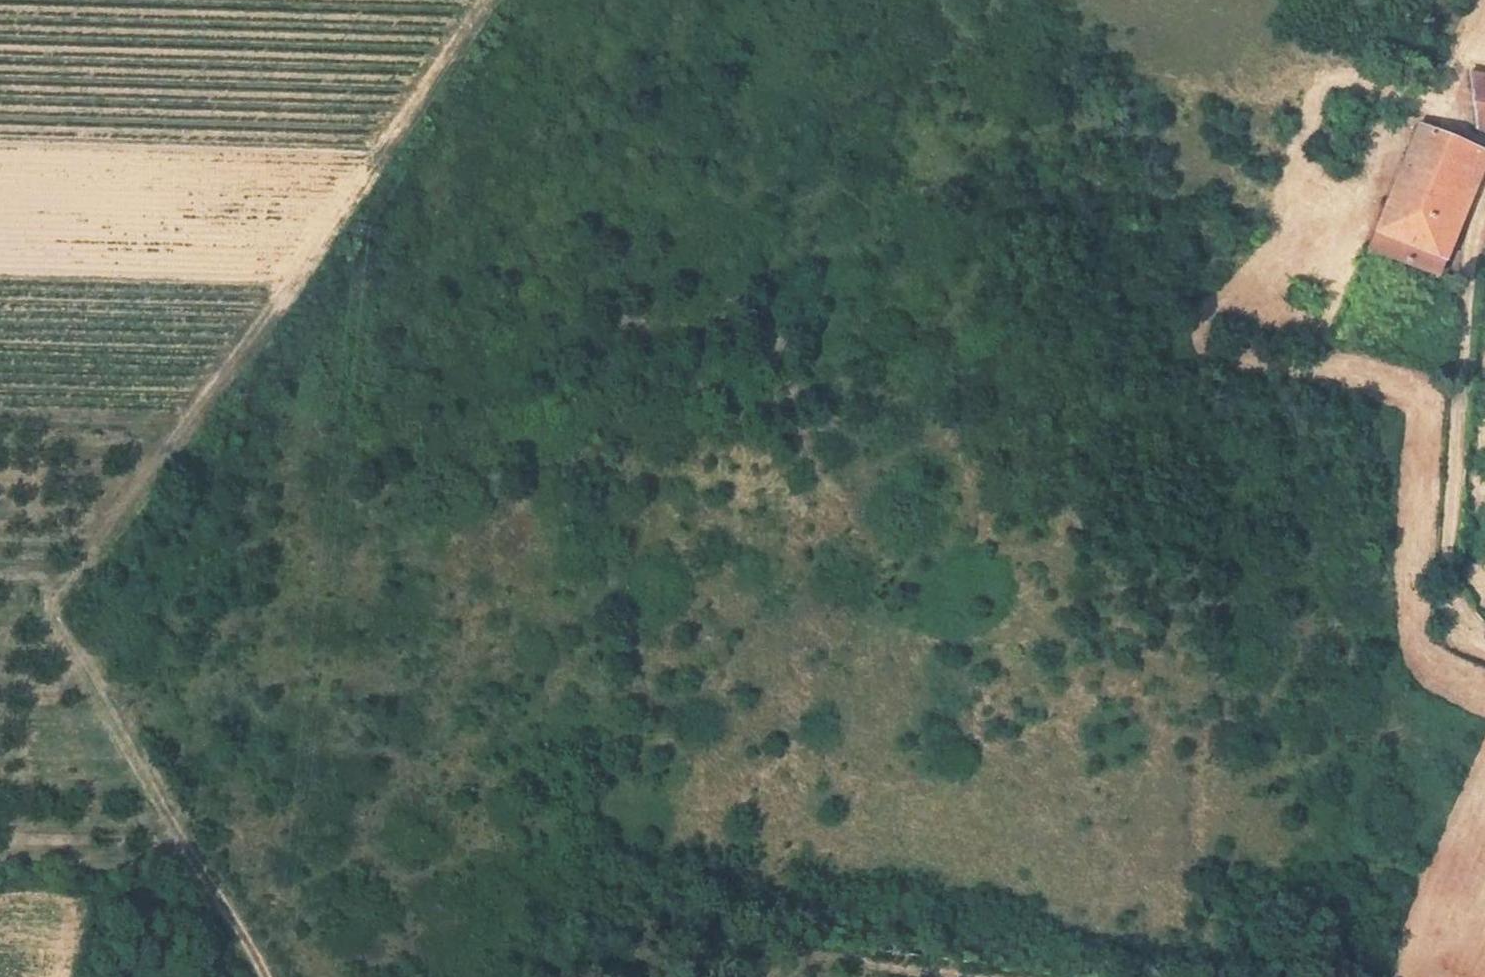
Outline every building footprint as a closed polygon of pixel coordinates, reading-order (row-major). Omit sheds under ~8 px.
[(1468,73),(1475,129),(1484,131),(1484,77),(1468,73)] [(1479,152),(1418,127),(1368,249),(1438,276),(1449,250),(1441,246),(1479,152)]
